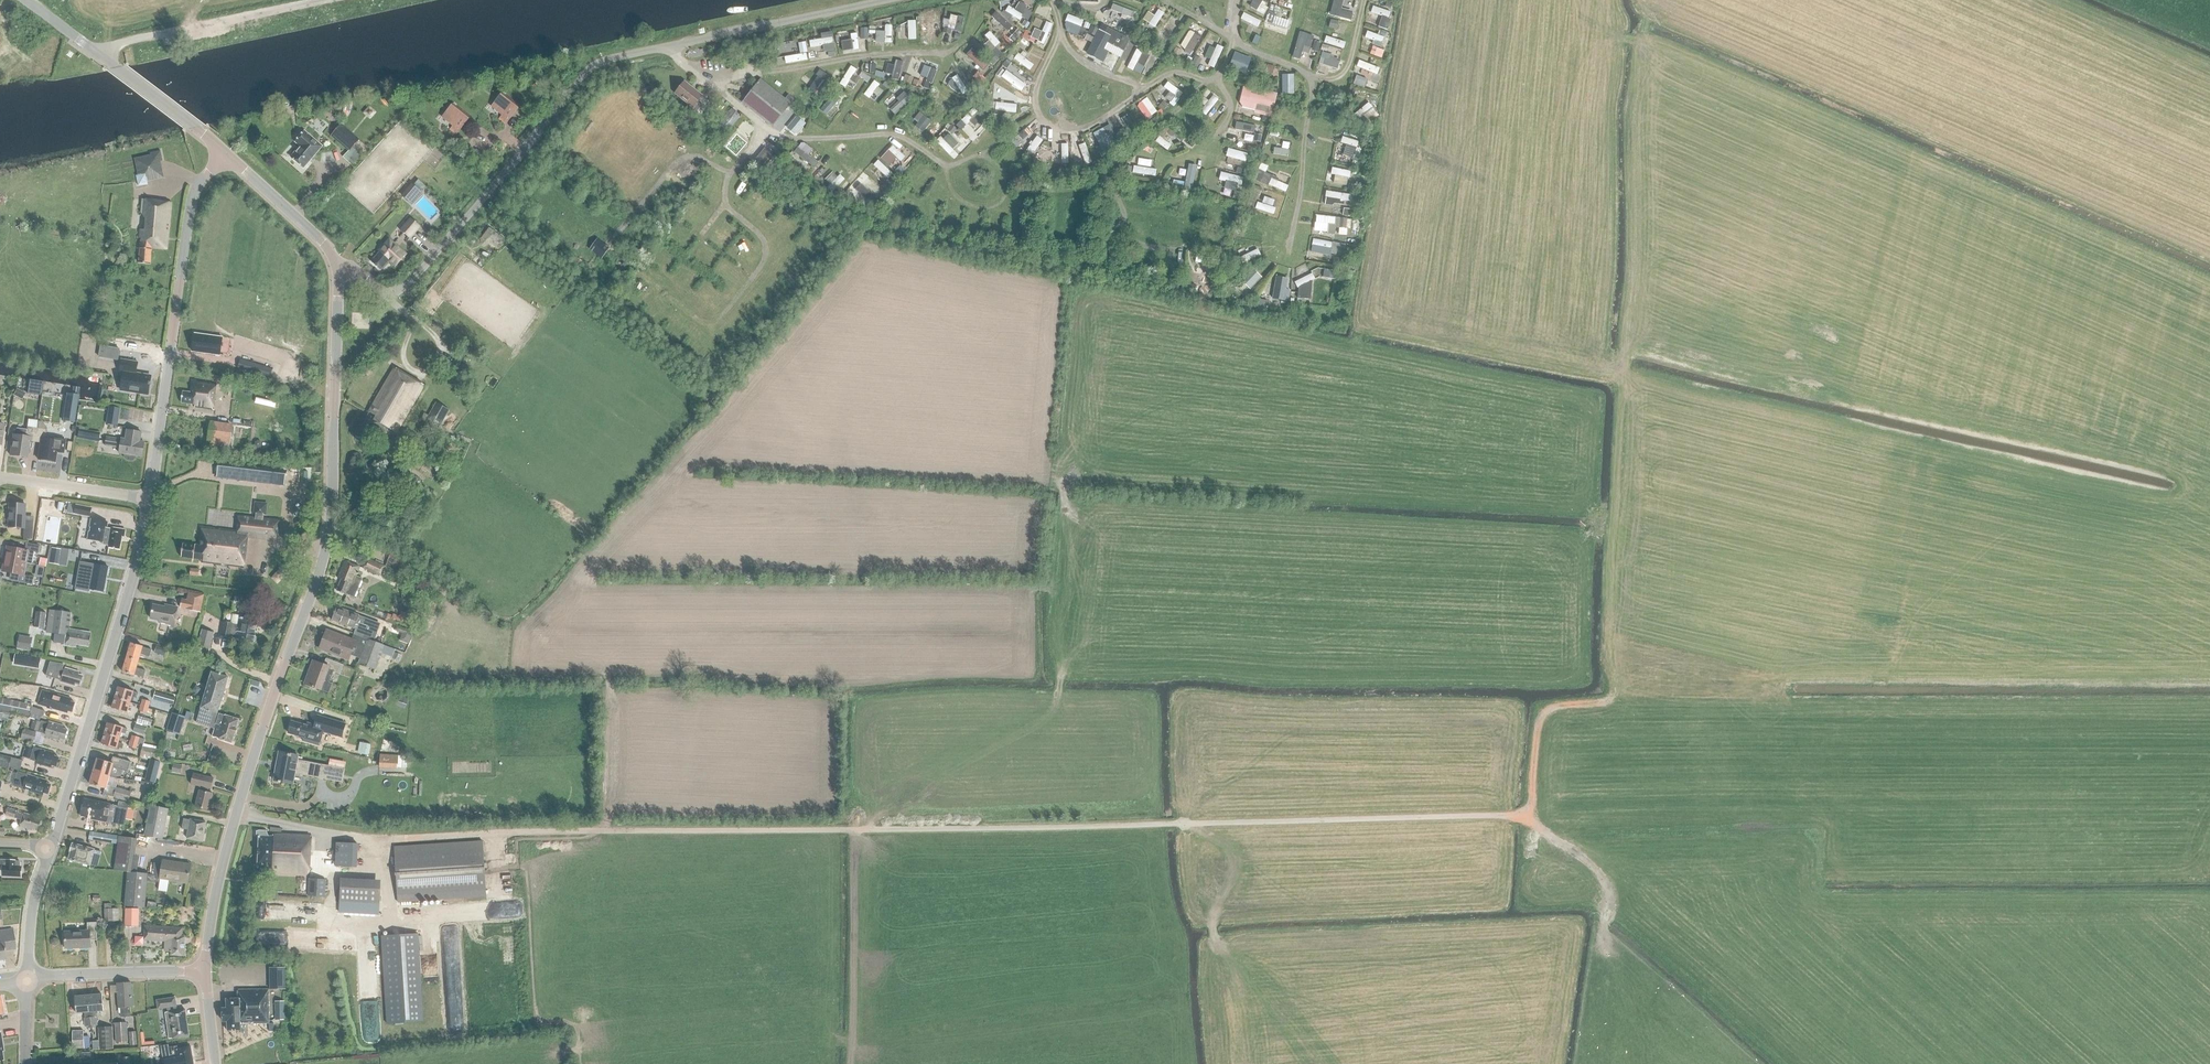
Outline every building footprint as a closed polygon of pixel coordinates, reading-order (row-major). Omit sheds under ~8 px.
[(1251,6),(1266,14),(1271,2),(1267,0),(1251,0),(1254,1),(1251,6)] [(1355,19),(1356,10),(1343,8),(1344,0),(1335,0),(1332,15),(1355,19)] [(1007,10),(1020,20),(1031,6),(1023,1),(1017,9),(1011,5),(1007,10)] [(1113,9),(1134,16),(1136,10),(1115,3),(1113,9)] [(1288,30),(1292,20),(1276,15),(1278,7),(1273,5),(1267,23),(1288,30)] [(1390,29),(1395,10),(1375,5),(1373,12),(1384,15),(1382,26),(1390,29)] [(1160,26),(1165,11),(1159,9),(1158,13),(1149,10),(1145,21),(1160,26)] [(999,10),(993,15),(1009,32),(1014,27),(999,10)] [(1246,12),(1243,19),(1260,26),(1263,20),(1246,12)] [(953,13),(952,18),(946,18),(945,28),(964,30),(967,15),(953,13)] [(1065,27),(1081,33),(1086,19),(1071,13),(1065,27)] [(911,20),(911,39),(919,38),(919,19),(911,20)] [(1170,20),(1160,36),(1171,43),(1181,27),(1170,20)] [(1049,21),(1044,30),(1037,26),(1033,33),(1028,30),(1025,36),(1043,46),(1055,24),(1049,21)] [(1133,37),(1104,24),(1102,28),(1088,22),(1086,26),(1092,29),(1090,32),(1097,35),(1089,53),(1106,60),(1111,51),(1124,57),(1133,37)] [(899,38),(910,38),(910,23),(899,23),(899,38)] [(878,42),(894,43),(894,24),(887,24),(887,31),(878,31),(878,27),(863,26),(863,38),(872,38),(872,34),(878,34),(878,42)] [(1183,48),(1196,53),(1202,34),(1189,29),(1183,48)] [(1376,40),(1375,43),(1384,46),(1388,36),(1370,29),(1367,37),(1376,40)] [(853,38),(852,30),(842,32),(843,40),(853,38)] [(993,30),(987,34),(991,40),(987,43),(998,58),(1004,53),(998,46),(1003,42),(993,30)] [(1314,47),(1317,35),(1301,31),(1295,56),(1303,58),(1306,45),(1314,47)] [(821,52),(822,58),(838,55),(835,32),(811,35),(813,46),(828,44),(829,51),(821,52)] [(843,40),(845,51),(862,48),(859,32),(853,33),(854,39),(843,40)] [(1326,43),(1347,47),(1348,40),(1328,36),(1326,43)] [(1317,40),(1313,47),(1320,50),(1323,43),(1317,40)] [(1219,43),(1210,65),(1217,68),(1226,46),(1219,43)] [(985,70),(991,63),(974,48),(968,54),(985,70)] [(1129,67),(1143,74),(1152,54),(1138,48),(1129,67)] [(788,62),(810,60),(809,52),(787,55),(788,62)] [(1032,70),(1037,63),(1020,52),(1016,59),(1032,70)] [(1227,70),(1234,73),(1236,70),(1245,74),(1251,59),(1234,52),(1227,70)] [(1340,68),(1343,57),(1325,52),(1322,62),(1340,68)] [(895,75),(904,77),(906,61),(897,59),(895,75)] [(1380,75),(1383,67),(1361,59),(1359,66),(1380,75)] [(1270,63),(1268,72),(1279,75),(1281,66),(1270,63)] [(853,64),(841,83),(848,87),(860,68),(853,64)] [(926,64),(923,75),(936,79),(939,68),(926,64)] [(1321,64),(1320,72),(1327,73),(1328,65),(1321,64)] [(817,73),(820,76),(810,88),(821,97),(836,79),(822,68),(817,73)] [(983,83),(988,77),(979,70),(975,76),(983,83)] [(1284,73),(1285,93),(1297,92),(1297,73),(1284,73)] [(950,82),(965,97),(977,86),(973,81),(969,85),(958,74),(950,82)] [(1366,87),(1370,78),(1359,74),(1356,83),(1366,87)] [(876,79),(866,94),(873,99),(882,83),(876,79)] [(767,85),(760,80),(742,102),(749,107),(751,105),(768,119),(766,121),(772,126),(794,99),(788,94),(782,101),(765,88),(767,85)] [(684,81),(674,94),(692,108),(692,107),(697,111),(701,106),(697,102),(702,96),(684,81)] [(1180,98),(1185,92),(1171,81),(1166,86),(1180,98)] [(909,87),(899,99),(900,100),(892,109),(898,114),(917,94),(909,87)] [(835,90),(822,109),(831,114),(843,96),(835,90)] [(504,113),(498,119),(505,125),(521,106),(503,92),(493,104),(504,113)] [(1250,92),(1248,100),(1259,102),(1258,109),(1271,112),(1274,97),(1250,92)] [(805,109),(813,112),(818,98),(806,93),(803,99),(809,101),(805,109)] [(1216,114),(1220,108),(1215,105),(1219,98),(1211,93),(1203,105),(1216,114)] [(938,101),(949,109),(954,103),(942,94),(938,101)] [(1149,119),(1160,111),(1150,96),(1139,103),(1149,119)] [(1357,113),(1362,119),(1365,115),(1372,123),(1382,114),(1370,101),(1357,113)] [(444,114),(455,123),(449,130),(456,136),(472,117),(454,102),(444,114)] [(994,111),(1019,112),(1019,103),(995,102),(994,111)] [(377,113),(370,106),(363,114),(370,121),(377,113)] [(974,107),(959,124),(974,138),(990,120),(974,107)] [(720,123),(729,130),(740,116),(731,108),(720,123)] [(920,111),(916,119),(920,122),(917,126),(926,131),(933,119),(920,111)] [(1293,120),(1294,115),(1283,111),(1279,123),(1298,128),(1300,121),(1293,120)] [(1199,124),(1202,117),(1191,113),(1188,120),(1199,124)] [(786,128),(795,134),(804,122),(796,116),(786,128)] [(1144,126),(1151,122),(1147,116),(1140,120),(1144,126)] [(1238,121),(1237,129),(1257,131),(1258,123),(1238,121)] [(347,150),(348,151),(342,157),(352,165),(361,155),(352,148),(359,139),(341,123),(330,136),(347,150)] [(1174,144),(1169,141),(1173,135),(1184,141),(1187,137),(1167,126),(1158,142),(1170,149),(1174,144)] [(1096,132),(1106,154),(1117,149),(1106,127),(1096,132)] [(290,157),(303,168),(317,151),(312,146),(316,141),(304,131),(295,142),(300,146),(290,157)] [(939,142),(952,154),(962,143),(949,131),(939,142)] [(1344,136),(1342,142),(1348,144),(1344,154),(1356,158),(1361,141),(1344,136)] [(883,158),(894,167),(906,154),(895,144),(883,158)] [(1276,153),(1291,156),(1292,149),(1277,146),(1276,153)] [(752,162),(767,175),(779,160),(764,147),(752,162)] [(800,155),(817,167),(821,161),(805,149),(800,155)] [(137,167),(143,165),(145,172),(160,169),(159,162),(162,161),(160,151),(150,153),(151,156),(136,160),(137,167)] [(1159,175),(1159,168),(1154,168),(1154,158),(1140,157),(1140,165),(1136,164),(1136,173),(1159,175)] [(890,179),(895,172),(880,159),(875,165),(890,179)] [(897,171),(903,175),(908,168),(901,164),(897,171)] [(1187,185),(1194,185),(1196,167),(1190,166),(1187,185)] [(1267,175),(1273,178),(1270,184),(1288,192),(1291,185),(1280,180),(1283,173),(1270,167),(1267,175)] [(1352,176),(1353,169),(1334,167),(1333,174),(1352,176)] [(842,173),(829,187),(835,192),(847,178),(842,173)] [(145,174),(139,175),(136,176),(138,185),(147,183),(147,181),(145,174)] [(866,198),(876,186),(865,177),(856,189),(866,198)] [(403,198),(411,205),(426,188),(418,181),(403,198)] [(1257,194),(1260,187),(1251,184),(1249,191),(1257,194)] [(878,186),(872,195),(879,200),(885,191),(878,186)] [(1327,201),(1352,205),(1354,193),(1328,190),(1327,201)] [(140,229),(139,238),(141,238),(138,263),(150,264),(151,248),(166,249),(171,203),(141,199),(140,213),(146,220),(145,230),(140,229)] [(1084,202),(1062,201),(1061,209),(1083,210),(1084,202)] [(1258,208),(1276,214),(1278,206),(1260,201),(1258,208)] [(1346,207),(1345,215),(1355,216),(1356,208),(1346,207)] [(1320,215),(1320,222),(1330,223),(1329,230),(1338,231),(1339,217),(1320,215)] [(1341,226),(1348,226),(1349,217),(1342,216),(1341,226)] [(399,230),(410,239),(420,227),(410,218),(399,230)] [(492,242),(498,235),(493,231),(487,238),(492,242)] [(394,267),(406,254),(388,238),(377,251),(379,252),(371,262),(380,270),(388,262),(394,267)] [(601,258),(609,248),(597,238),(589,249),(601,258)] [(1315,240),(1315,252),(1347,254),(1347,241),(1315,240)] [(1246,262),(1262,255),(1259,248),(1243,256),(1246,262)] [(1198,255),(1197,269),(1209,270),(1209,274),(1218,275),(1219,257),(1198,255)] [(1253,289),(1264,276),(1254,267),(1243,280),(1253,289)] [(1338,279),(1340,271),(1326,268),(1324,276),(1338,279)] [(1275,299),(1290,300),(1292,277),(1277,275),(1275,299)] [(1299,276),(1298,297),(1313,298),(1313,279),(1315,279),(1316,277),(1299,276)] [(202,293),(199,317),(208,318),(211,294),(202,293)] [(195,333),(192,352),(220,355),(222,337),(195,333)] [(110,351),(109,359),(117,360),(118,352),(110,351)] [(120,390),(148,395),(149,385),(150,385),(150,383),(151,376),(136,374),(138,362),(121,359),(119,372),(123,372),(120,390)] [(240,359),(237,368),(269,378),(271,369),(240,359)] [(393,367),(366,412),(369,413),(355,437),(365,443),(372,430),(391,441),(423,385),(393,367)] [(194,408),(212,410),(216,384),(191,380),(190,393),(182,391),(180,403),(194,405),(194,408)] [(19,398),(22,392),(16,389),(13,395),(19,398)] [(76,404),(65,402),(63,420),(73,421),(76,404)] [(425,422),(437,429),(448,410),(436,403),(428,416),(425,422)] [(270,421),(273,410),(253,406),(251,416),(270,421)] [(425,422),(428,416),(424,413),(420,419),(425,422)] [(116,426),(118,416),(108,414),(106,424),(116,426)] [(210,424),(207,443),(229,447),(232,427),(210,424)] [(28,441),(34,442),(36,429),(26,427),(26,430),(16,429),(14,430),(13,435),(10,455),(26,458),(28,441)] [(36,429),(34,442),(40,442),(37,459),(54,462),(55,452),(63,453),(65,440),(54,438),(53,441),(44,440),(46,430),(36,429)] [(140,442),(141,432),(127,430),(125,439),(121,439),(106,437),(105,446),(120,448),(119,453),(125,454),(124,456),(125,459),(127,460),(131,461),(134,460),(135,458),(136,456),(142,457),(144,442),(140,442)] [(77,431),(76,438),(98,442),(99,435),(77,431)] [(372,442),(378,445),(381,440),(376,437),(372,442)] [(273,470),(240,466),(238,480),(271,484),(273,470)] [(420,480),(416,477),(414,477),(413,477),(411,479),(412,482),(416,485),(418,485),(419,484),(420,483),(421,481),(420,480)] [(9,504),(8,527),(24,528),(23,539),(32,540),(33,522),(24,521),(25,505),(22,505),(22,503),(17,502),(12,502),(12,504),(9,504)] [(243,567),(247,536),(277,540),(279,521),(263,519),(263,515),(265,515),(266,504),(255,503),(254,514),(256,514),(255,519),(238,517),(236,532),(201,528),(198,545),(182,543),(180,557),(193,559),(201,560),(201,562),(243,567)] [(76,504),(74,514),(90,517),(92,508),(76,504)] [(60,519),(47,517),(43,543),(50,544),(51,534),(58,535),(60,519)] [(103,542),(103,544),(109,545),(108,548),(119,550),(121,537),(124,537),(125,530),(111,528),(111,529),(106,528),(107,522),(91,520),(88,539),(103,542)] [(39,553),(40,546),(26,543),(25,550),(7,547),(4,559),(26,563),(32,564),(34,552),(39,553)] [(60,549),(51,548),(49,562),(58,564),(60,549)] [(385,567),(366,558),(362,567),(381,576),(383,571),(391,575),(395,565),(387,561),(385,567)] [(24,575),(26,563),(4,559),(2,571),(12,573),(11,581),(33,585),(34,577),(24,575)] [(347,595),(348,595),(354,598),(362,578),(356,576),(359,567),(344,561),(337,578),(341,579),(336,591),(347,595)] [(106,577),(108,567),(80,562),(75,589),(89,591),(89,589),(103,592),(105,581),(106,581),(106,577)] [(188,592),(187,600),(182,599),(180,609),(200,612),(203,595),(188,592)] [(251,608),(249,601),(243,603),(245,610),(251,608)] [(153,605),(150,619),(159,621),(158,623),(174,626),(177,607),(165,605),(164,607),(153,605)] [(355,629),(353,634),(373,641),(379,625),(358,617),(358,615),(336,607),(332,620),(355,629)] [(89,647),(91,633),(68,629),(71,613),(49,610),(46,632),(66,635),(64,645),(76,647),(76,645),(89,647)] [(34,627),(44,628),(46,613),(36,612),(34,627)] [(255,641),(256,637),(254,634),(257,621),(239,618),(237,624),(223,622),(221,636),(230,638),(230,634),(235,635),(235,640),(253,643),(255,641)] [(394,631),(402,634),(410,637),(412,633),(395,626),(394,631)] [(195,655),(206,658),(213,633),(202,630),(195,655)] [(348,659),(350,655),(360,659),(358,663),(375,669),(379,657),(389,661),(394,649),(373,641),(353,634),(351,640),(326,631),(319,648),(348,659)] [(32,642),(18,639),(16,649),(30,651),(32,642)] [(180,643),(178,640),(175,640),(172,641),(172,645),(174,647),(177,648),(179,646),(180,643)] [(131,643),(127,657),(138,661),(140,654),(149,657),(151,650),(142,647),(142,646),(131,643)] [(154,652),(165,655),(167,649),(156,646),(154,652)] [(28,656),(26,666),(39,668),(41,658),(28,656)] [(138,661),(127,657),(122,672),(134,676),(134,675),(143,678),(145,671),(136,668),(138,661)] [(187,665),(194,667),(195,660),(189,658),(187,665)] [(304,684),(320,690),(328,693),(332,684),(329,683),(333,672),(340,674),(343,665),(326,659),(324,665),(313,661),(304,684)] [(78,675),(79,672),(65,668),(64,670),(62,670),(64,664),(50,662),(46,676),(61,681),(61,682),(75,686),(75,684),(79,685),(82,676),(78,675)] [(224,691),(228,677),(211,672),(198,715),(210,719),(207,727),(214,729),(212,737),(218,739),(231,743),(238,720),(225,716),(217,713),(221,700),(224,691)] [(145,685),(156,689),(158,682),(147,679),(145,685)] [(19,685),(0,682),(0,705),(13,708),(15,697),(17,697),(19,685)] [(118,687),(115,698),(130,702),(132,697),(136,699),(138,693),(118,687)] [(152,699),(172,705),(174,698),(155,692),(152,699)] [(399,698),(407,701),(410,695),(401,692),(399,698)] [(49,694),(49,695),(41,693),(38,702),(46,705),(53,707),(53,709),(67,713),(67,711),(72,712),(74,703),(70,702),(71,699),(57,695),(56,696),(49,694)] [(130,702),(115,698),(112,708),(127,713),(130,702)] [(185,718),(173,714),(168,731),(179,735),(185,718)] [(310,714),(307,726),(291,721),(288,733),(303,738),(303,740),(319,745),(323,732),(323,729),(318,728),(321,717),(310,714)] [(139,716),(137,723),(150,726),(151,726),(153,727),(155,721),(153,720),(139,716)] [(321,717),(318,728),(323,729),(323,732),(335,735),(339,722),(321,717)] [(63,728),(63,726),(49,722),(48,723),(41,720),(40,722),(39,721),(33,720),(30,729),(45,733),(44,736),(59,741),(60,738),(64,740),(67,730),(63,728)] [(344,736),(346,723),(341,722),(340,731),(338,731),(337,735),(344,736)] [(107,723),(104,734),(119,738),(123,728),(107,723)] [(133,733),(144,736),(147,728),(136,724),(133,733)] [(23,729),(21,738),(33,742),(36,733),(23,729)] [(119,738),(104,734),(101,744),(116,749),(119,738)] [(140,756),(159,760),(161,750),(142,746),(140,756)] [(23,757),(31,759),(33,749),(25,747),(23,757)] [(34,747),(33,749),(31,759),(37,761),(37,763),(51,768),(51,765),(56,767),(58,757),(54,756),(55,753),(34,747)] [(342,783),(344,769),(297,760),(298,756),(278,752),(273,780),(293,784),(295,772),(305,774),(305,776),(342,783)] [(8,769),(11,758),(0,755),(0,767),(6,768),(8,769)] [(406,756),(380,755),(379,766),(406,767),(406,756)] [(97,759),(93,771),(110,776),(110,775),(115,777),(120,775),(122,770),(128,772),(130,763),(114,758),(112,763),(97,759)] [(173,764),(171,773),(181,774),(182,765),(173,764)] [(110,776),(93,771),(89,784),(105,789),(103,794),(128,802),(131,792),(107,785),(110,776)] [(157,774),(148,771),(145,780),(155,782),(157,774)] [(29,791),(43,795),(43,793),(48,794),(50,785),(46,784),(47,781),(18,772),(14,785),(22,788),(22,789),(25,790),(26,787),(29,788),(29,791)] [(200,787),(199,791),(195,807),(208,810),(212,794),(207,793),(208,788),(210,789),(213,778),(193,774),(191,784),(200,787)] [(106,822),(124,826),(128,808),(117,806),(110,805),(110,804),(84,799),(81,816),(88,818),(87,819),(106,822)] [(144,836),(162,839),(168,810),(150,806),(144,836)] [(37,830),(40,820),(35,819),(36,817),(23,813),(23,814),(18,813),(18,812),(7,808),(5,815),(21,820),(19,827),(32,830),(32,828),(37,830)] [(186,839),(202,841),(206,823),(190,820),(183,819),(181,829),(188,830),(186,839)] [(256,831),(256,835),(259,836),(257,868),(271,869),(271,871),(309,873),(311,836),(281,834),(281,828),(271,828),(270,834),(272,835),(272,836),(268,836),(266,831),(259,830),(256,831)] [(88,839),(100,841),(101,834),(90,832),(88,839)] [(114,870),(133,873),(137,839),(119,836),(114,870)] [(397,902),(486,897),(482,841),(394,847),(397,902)] [(335,866),(356,867),(357,844),(336,843),(335,866)] [(97,865),(100,854),(94,852),(94,850),(73,844),(68,860),(90,866),(90,864),(97,865)] [(2,870),(1,876),(21,877),(21,862),(14,862),(14,861),(7,860),(7,861),(2,861),(2,860),(0,860),(0,870),(2,870)] [(143,907),(144,907),(147,881),(159,882),(160,879),(187,883),(190,865),(162,861),(162,865),(154,863),(152,875),(147,874),(127,873),(125,906),(143,907)] [(308,896),(324,897),(326,880),(309,879),(308,896)] [(338,913),(379,915),(379,902),(339,900),(338,913)] [(104,904),(104,909),(105,922),(112,921),(118,921),(118,909),(111,909),(111,904),(104,904)] [(138,909),(125,909),(125,922),(138,923),(138,909)] [(90,940),(97,940),(96,923),(87,923),(88,931),(64,932),(65,949),(90,947),(90,940)] [(171,955),(183,956),(184,937),(181,936),(182,927),(144,925),(143,940),(166,941),(165,952),(171,952),(171,955)] [(5,960),(4,951),(15,950),(12,929),(0,931),(0,960),(5,960)] [(381,936),(387,1024),(423,1022),(418,934),(381,936)] [(143,936),(135,935),(135,944),(140,944),(143,942),(143,936)] [(132,1007),(131,983),(117,984),(118,1008),(120,1008),(121,1017),(130,1017),(129,1007),(132,1007)] [(222,1008),(223,1022),(227,1022),(227,1031),(240,1030),(240,1028),(246,1028),(246,1025),(249,1025),(249,1024),(268,1023),(268,990),(238,990),(238,994),(238,998),(234,999),(226,999),(226,1002),(226,1008),(222,1008)] [(90,1012),(90,1017),(96,1017),(96,1011),(104,1011),(102,995),(88,996),(90,1012)] [(90,1017),(90,1012),(88,996),(74,997),(76,1013),(84,1012),(84,1018),(90,1017)] [(189,1036),(185,1014),(185,1010),(176,1011),(176,1007),(176,1006),(175,998),(156,1000),(157,1009),(167,1008),(167,1012),(165,1013),(169,1039),(189,1036)] [(275,1001),(275,1020),(284,1020),(284,1001),(275,1001)] [(380,1012),(366,1013),(367,1042),(381,1041),(380,1012)] [(16,1024),(14,1017),(0,1021),(0,1028),(16,1024)] [(115,1023),(116,1042),(127,1042),(126,1023),(115,1023)] [(100,1049),(113,1048),(112,1026),(98,1027),(100,1049)] [(83,1048),(83,1035),(83,1030),(72,1030),(72,1048),(83,1048)] [(136,1045),(135,1031),(128,1032),(129,1045),(136,1045)] [(193,1063),(190,1046),(177,1048),(177,1046),(169,1047),(170,1058),(163,1059),(164,1063),(193,1063)] [(91,1062),(91,1053),(74,1054),(74,1063),(91,1062)]
